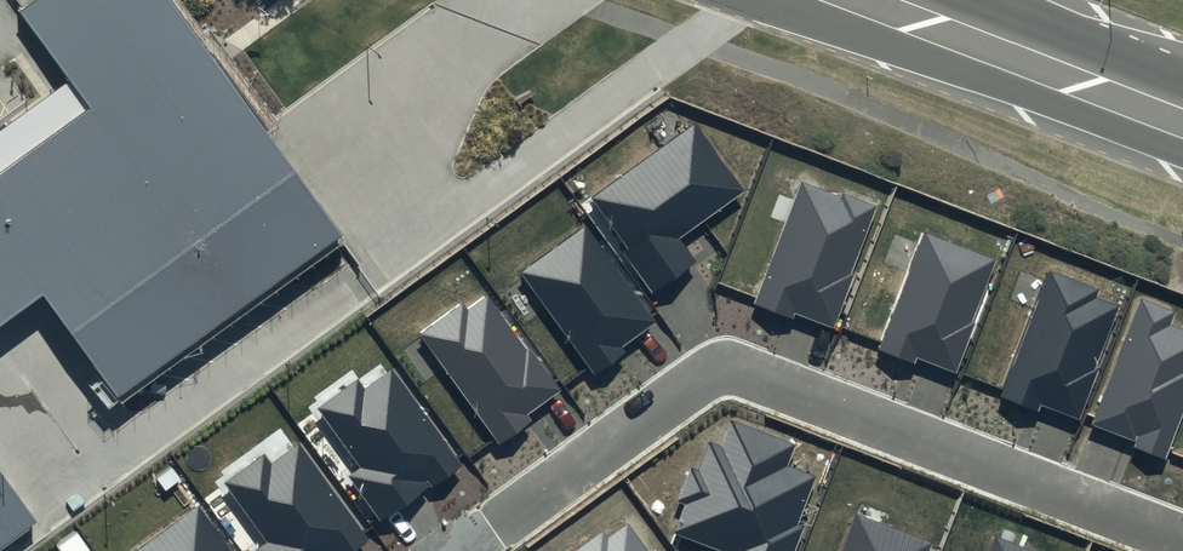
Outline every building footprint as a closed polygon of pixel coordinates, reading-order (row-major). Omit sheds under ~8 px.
[(0,127),(0,319),(46,286),(121,389),(344,228),(178,0),(31,0),(22,6),(72,75),(0,127)] [(695,125),(592,198),(628,249),(623,252),(652,293),(696,262),(678,237),(743,191),(695,125)] [(851,273),(877,206),(843,193),(841,197),(802,182),(755,303),(794,318),(796,313),(834,328),(854,275),(851,273)] [(656,322),(586,224),(518,272),(593,377),(627,353),(622,347),(656,322)] [(924,232),(879,350),(914,363),(917,357),(957,372),(976,323),(973,322),(997,259),(924,232)] [(1050,269),(1001,396),(1038,411),(1041,404),(1080,420),(1100,368),(1096,367),(1120,306),(1097,297),(1100,289),(1050,269)] [(527,350),(488,296),(470,309),(464,301),(419,333),(499,444),(531,420),(527,414),(560,391),(530,348),(527,350)] [(1091,425),(1135,442),(1133,447),(1166,460),(1182,416),(1182,330),(1170,325),(1175,312),(1141,299),(1091,425)] [(458,465),(391,371),(365,390),(358,379),(317,408),(360,468),(349,476),(380,520),(458,465)] [(731,419),(721,446),(709,441),(698,470),(690,467),(677,502),(684,504),(673,533),(721,550),(794,550),(803,527),(798,525),(816,476),(788,466),(796,443),(731,419)] [(300,445),(272,465),(264,454),(224,483),(267,542),(254,550),(350,550),(367,539),(300,445)] [(32,513),(0,468),(0,536),(32,513)] [(199,503),(133,550),(234,550),(199,503)] [(856,513),(842,550),(929,550),(933,542),(856,513)] [(628,524),(609,538),(604,531),(576,550),(648,550),(628,524)] [(996,537),(991,550),(1034,550),(996,537)]
